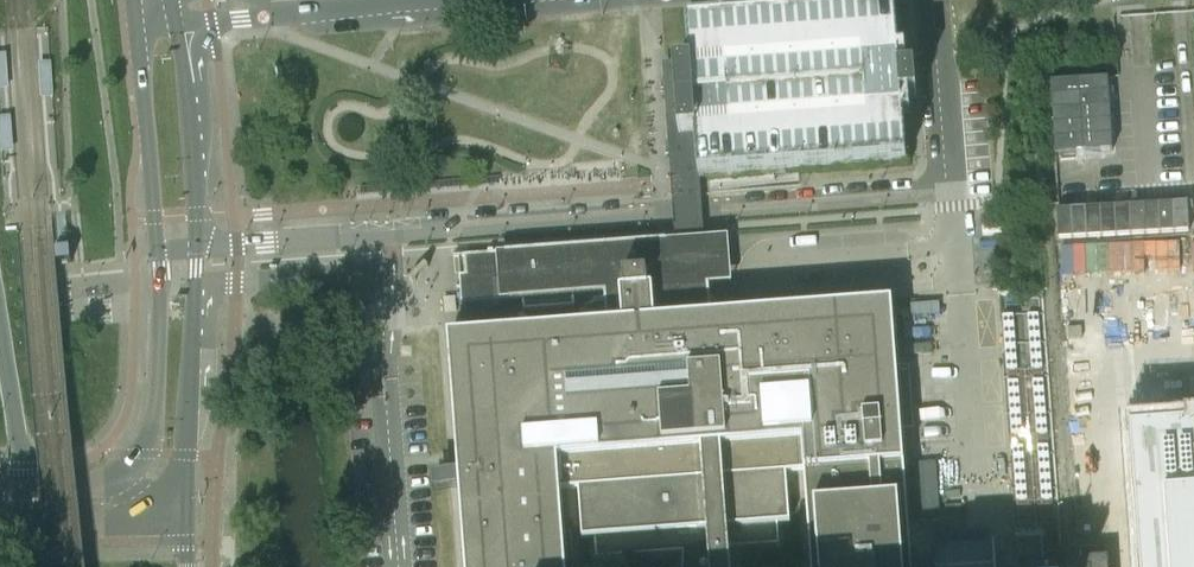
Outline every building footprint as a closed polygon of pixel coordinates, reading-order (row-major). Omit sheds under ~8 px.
[(916,97),(913,71),(906,70),(905,51),(898,52),(894,8),(856,11),(688,23),(690,66),(664,68),(672,160),(685,159),(696,159),(698,178),(906,162),(903,118),(910,117),(909,98),(916,97)] [(891,303),(731,315),(732,328),(712,329),(707,261),(695,255),(695,253),(695,251),(695,250),(694,248),(693,247),(693,246),(691,244),(690,243),(689,243),(686,242),(682,242),(681,242),(679,243),(678,243),(677,245),(676,246),(664,240),(505,252),(506,272),(473,275),(476,303),(522,299),(523,311),(574,307),(573,296),(603,293),(606,324),(448,336),(465,566),(573,566),(570,534),(563,534),(560,491),(576,490),(581,539),(593,538),(595,558),(684,551),(683,566),(730,566),(728,548),(778,542),(776,523),(789,522),(784,474),(803,473),(810,566),(911,566),(891,303)] [(1024,355),(1002,356),(1007,420),(1051,417),(1042,291),(1019,293),(1024,355)] [(1129,432),(1139,566),(1193,566),(1193,428),(1129,432)] [(936,544),(937,566),(995,566),(993,540),(936,544)] [(1107,558),(1018,565),(1018,566),(1108,566),(1107,558)]
